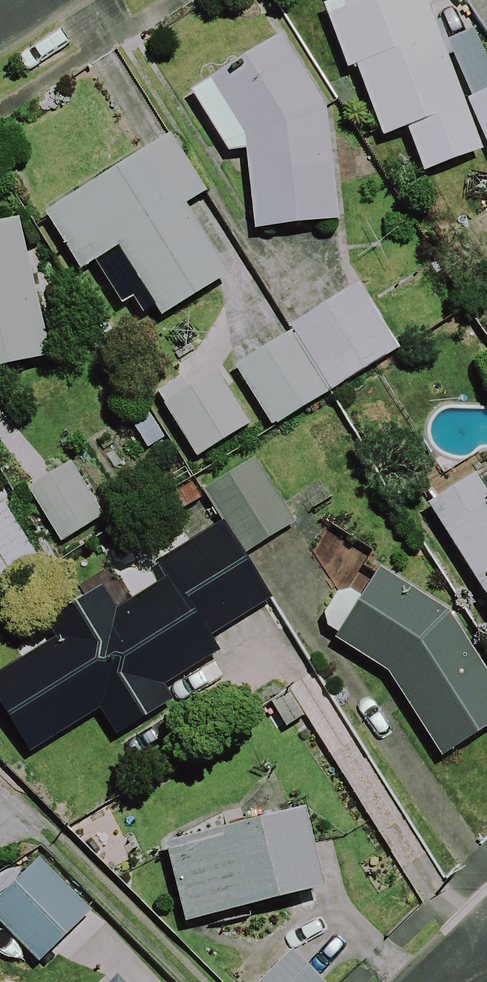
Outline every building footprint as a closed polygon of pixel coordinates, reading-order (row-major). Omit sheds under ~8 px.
[(342,79),(359,74),(379,140),(404,133),(418,179),(477,161),(486,158),(486,99),(465,105),(433,0),(318,0),(342,79)] [(223,162),(239,153),(252,239),(337,223),(318,110),(282,43),(186,95),(223,162)] [(81,275),(113,254),(160,324),(226,280),(182,214),(206,199),(165,138),(43,219),(81,275)] [(0,225),(0,373),(45,364),(16,222),(0,225)] [(399,342),(359,284),(237,367),(277,426),(399,342)] [(209,367),(156,401),(194,459),(247,425),(209,367)] [(219,526),(151,569),(113,593),(108,586),(41,627),(50,641),(0,672),(0,710),(31,761),(99,719),(112,741),(174,703),(167,692),(220,659),(213,648),(272,611),(240,560),(296,526),(255,460),(199,494),(219,526)] [(69,462),(23,487),(56,547),(102,522),(69,462)] [(430,511),(486,609),(486,478),(430,511)] [(2,508),(0,509),(0,582),(37,556),(2,508)] [(331,642),(328,647),(382,681),(435,766),(486,734),(486,679),(447,614),(376,570),(358,598),(338,585),(310,629),(331,642)] [(308,812),(162,849),(181,928),(327,891),(308,812)] [(43,868),(0,905),(0,930),(36,972),(92,924),(43,868)] [(295,955),(265,981),(320,981),(295,955)]
